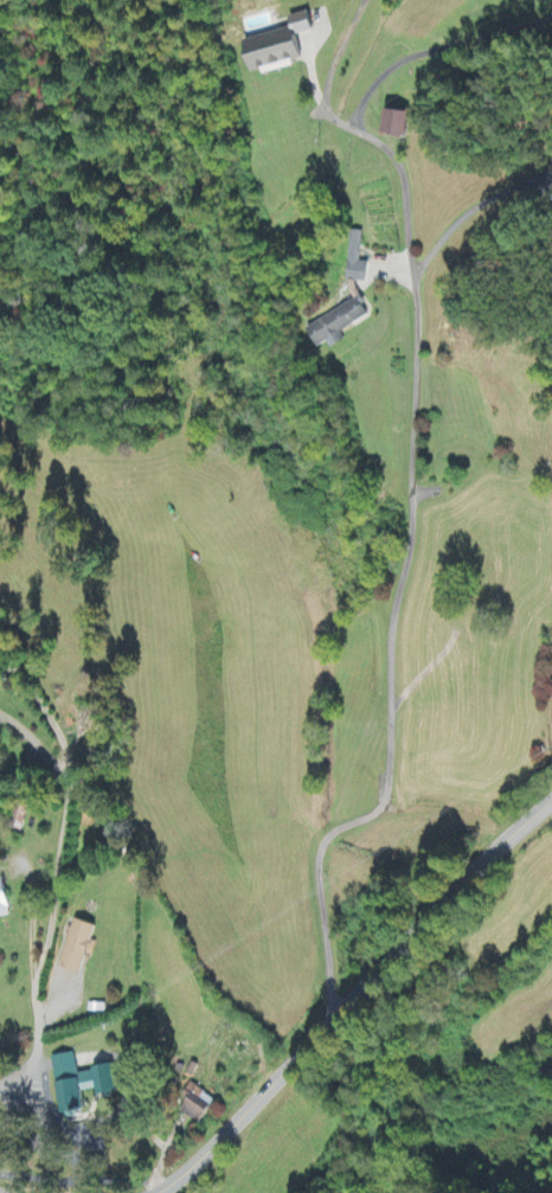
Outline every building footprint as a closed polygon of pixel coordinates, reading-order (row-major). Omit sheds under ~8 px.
[(294,30),(248,42),(257,76),(307,63),(300,37),(316,33),(311,14),(291,19),(294,30)] [(389,139),(410,141),(413,115),(391,113),(389,139)] [(369,284),(370,264),(363,264),(364,234),(351,234),(350,283),(369,284)] [(310,327),(321,350),(332,344),(335,350),(348,344),(343,333),(370,321),(362,303),(310,327)] [(14,829),(27,832),(32,801),(19,799),(14,829)] [(18,916),(9,878),(0,880),(0,921),(18,916)] [(84,976),(99,927),(78,920),(62,969),(84,976)] [(116,1067),(79,1074),(75,1054),(54,1059),(65,1115),(88,1111),(84,1093),(100,1090),(102,1098),(122,1095),(116,1067)] [(218,1100),(189,1085),(181,1101),(187,1104),(181,1114),(205,1126),(218,1100)]
